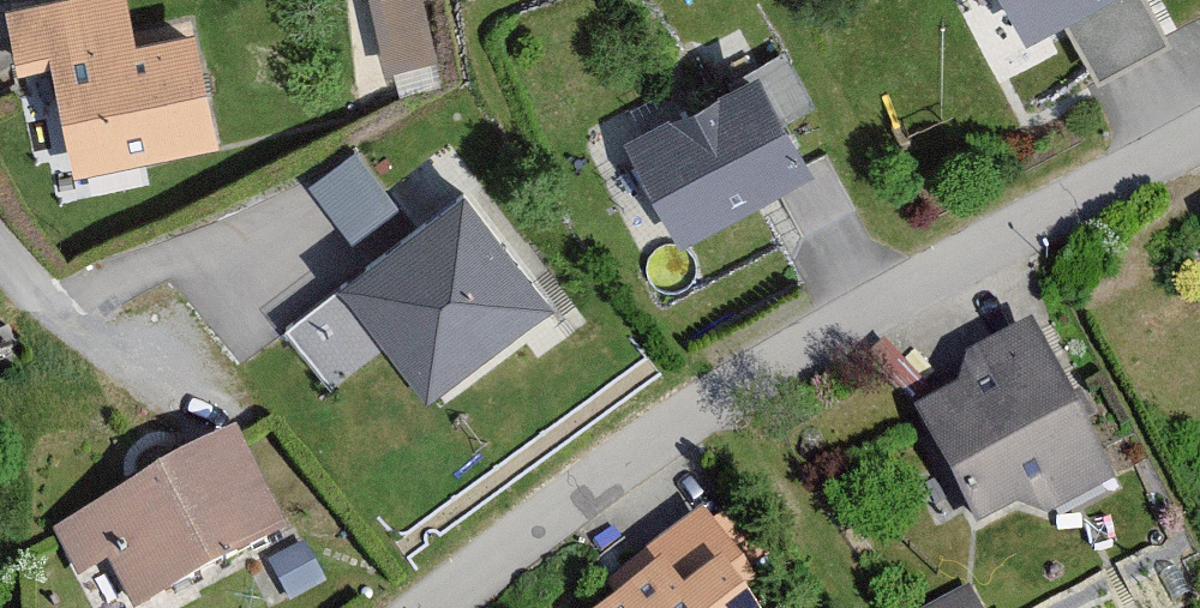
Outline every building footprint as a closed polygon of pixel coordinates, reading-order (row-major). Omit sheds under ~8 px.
[(6,68),(61,58),(79,156),(214,132),(195,25),(132,37),(125,0),(0,0),(0,35),(6,68)] [(384,64),(431,51),(417,0),(366,0),(384,64)] [(1023,35),(1068,15),(1098,80),(1179,44),(1159,0),(1007,0),(1023,35)] [(762,57),(608,130),(661,240),(815,167),(762,57)] [(306,188),(347,248),(395,216),(355,156),(306,188)] [(470,200),(290,334),(332,391),(382,354),(430,418),(561,321),(470,200)] [(975,387),(925,413),(978,518),(1037,488),(1046,505),(1121,467),(1042,313),(959,355),(975,387)] [(49,525),(76,580),(111,563),(133,607),(149,607),(297,536),(245,430),(49,525)] [(615,607),(761,607),(747,587),(761,578),(708,503),(638,551),(657,578),(615,607)] [(918,607),(980,607),(965,582),(918,607)]
